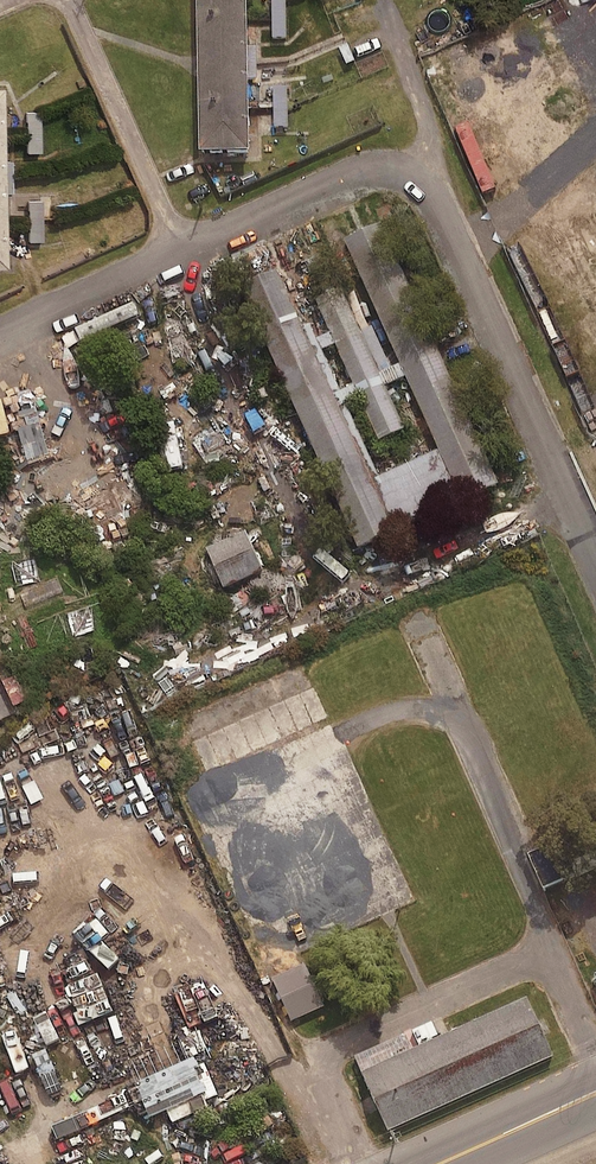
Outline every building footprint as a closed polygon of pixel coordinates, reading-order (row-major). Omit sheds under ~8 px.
[(251,80),(258,80),(257,44),(250,44),(249,0),(198,0),(201,155),(253,153),(252,109),(251,90),(251,80)] [(273,39),(287,38),(286,0),(272,0),(273,39)] [(274,128),(289,128),(288,84),(254,85),(255,90),(251,90),(252,109),(274,108),(274,128)] [(39,115),(24,115),(25,152),(40,151),(39,115)] [(27,243),(45,242),(44,217),(54,217),(53,194),(15,194),(16,211),(26,211),(27,243)] [(290,243),(248,262),(376,544),(521,479),(392,196),(352,214),(447,424),(385,452),(290,243)] [(426,408),(359,262),(326,277),(392,423),(426,408)] [(45,436),(30,391),(1,400),(22,461),(65,447),(60,431),(45,436)] [(263,572),(246,534),(208,551),(225,589),(263,572)] [(324,1008),(305,964),(274,978),(293,1022),(324,1008)] [(566,1028),(542,977),(375,1051),(398,1103),(566,1028)] [(182,1132),(198,1124),(194,1116),(209,1109),(205,1101),(218,1095),(201,1058),(138,1088),(153,1120),(167,1113),(173,1126),(178,1124),(182,1132)]
